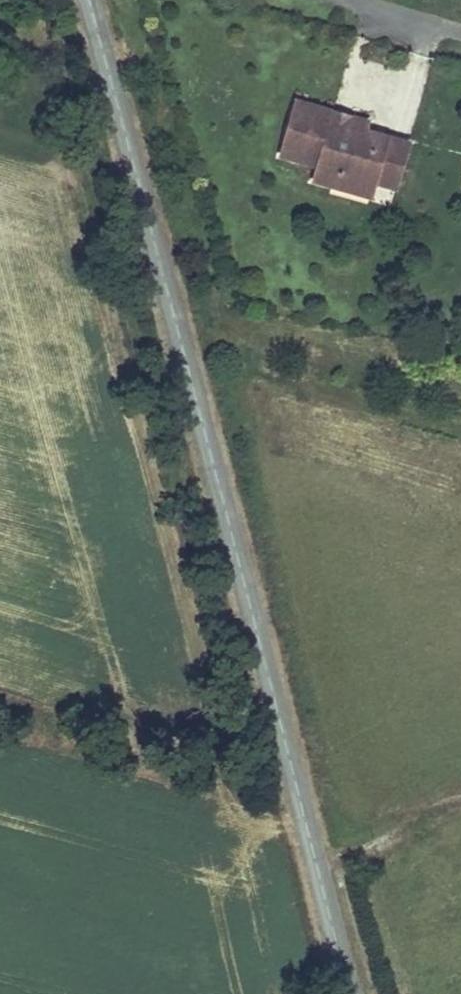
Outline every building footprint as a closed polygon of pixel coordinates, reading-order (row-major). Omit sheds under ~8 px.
[(333,108),(295,97),(279,154),(315,165),(311,179),(333,185),(336,176),(342,172),(373,181),(386,133),(363,126),(331,117),(333,108)] [(365,117),(333,108),(331,117),(363,126),(365,117)] [(407,138),(386,133),(373,181),(393,186),(407,138)] [(336,176),(333,185),(369,195),(373,181),(342,172),(336,176)]
